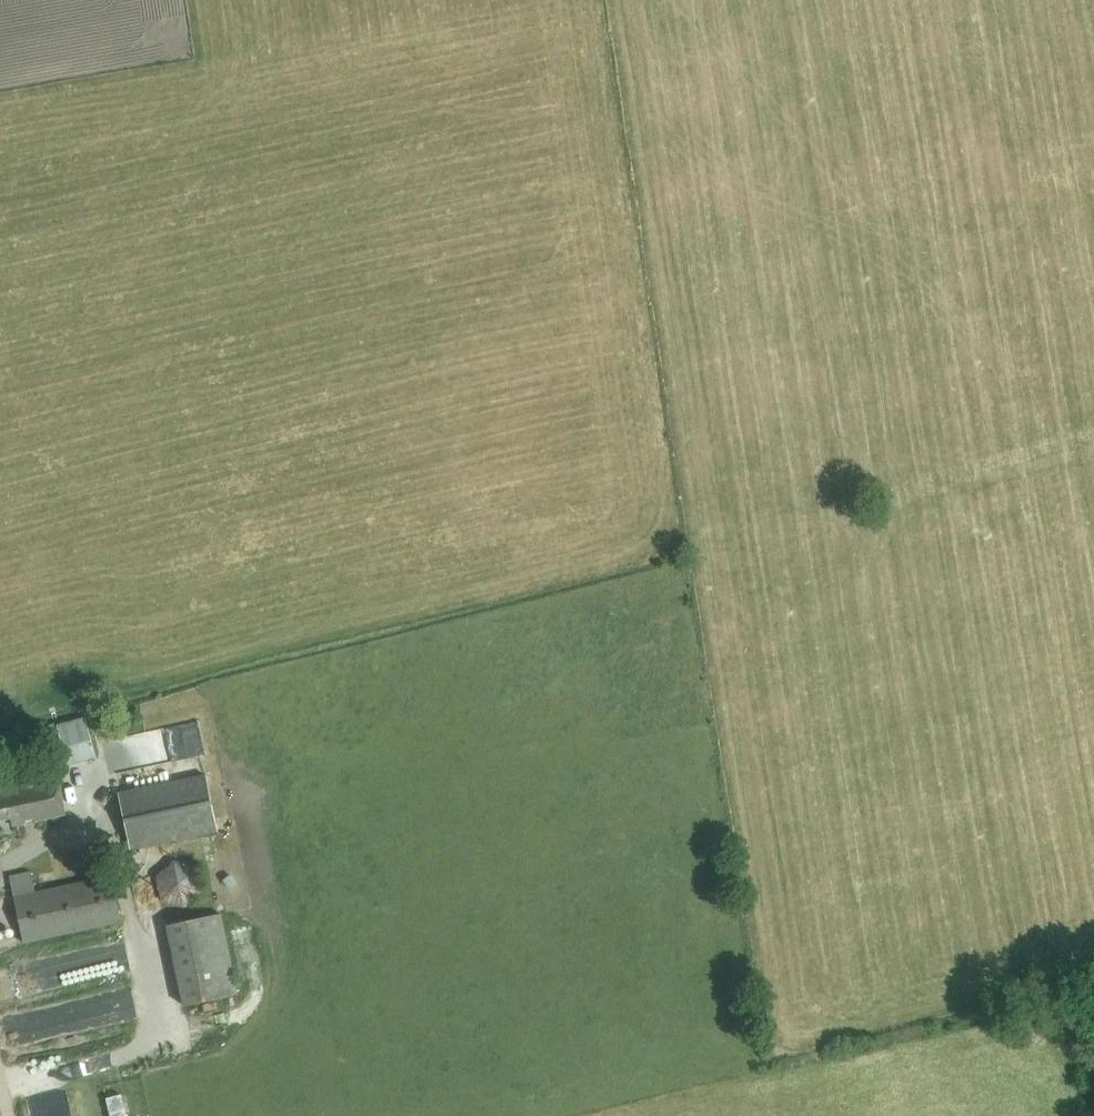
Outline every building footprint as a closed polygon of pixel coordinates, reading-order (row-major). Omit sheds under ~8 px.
[(85,717),(57,725),(67,765),(95,757),(85,717)] [(54,723),(28,730),(39,772),(65,765),(54,723)] [(218,831),(205,774),(118,793),(131,850),(218,831)] [(65,814),(58,781),(18,790),(16,784),(0,788),(0,793),(1,798),(0,798),(0,819),(11,817),(13,826),(65,814)] [(199,862),(160,865),(163,904),(203,900),(199,862)] [(9,876),(23,943),(121,922),(111,875),(35,892),(30,871),(9,876)] [(238,994),(221,913),(166,925),(182,1005),(238,994)]
